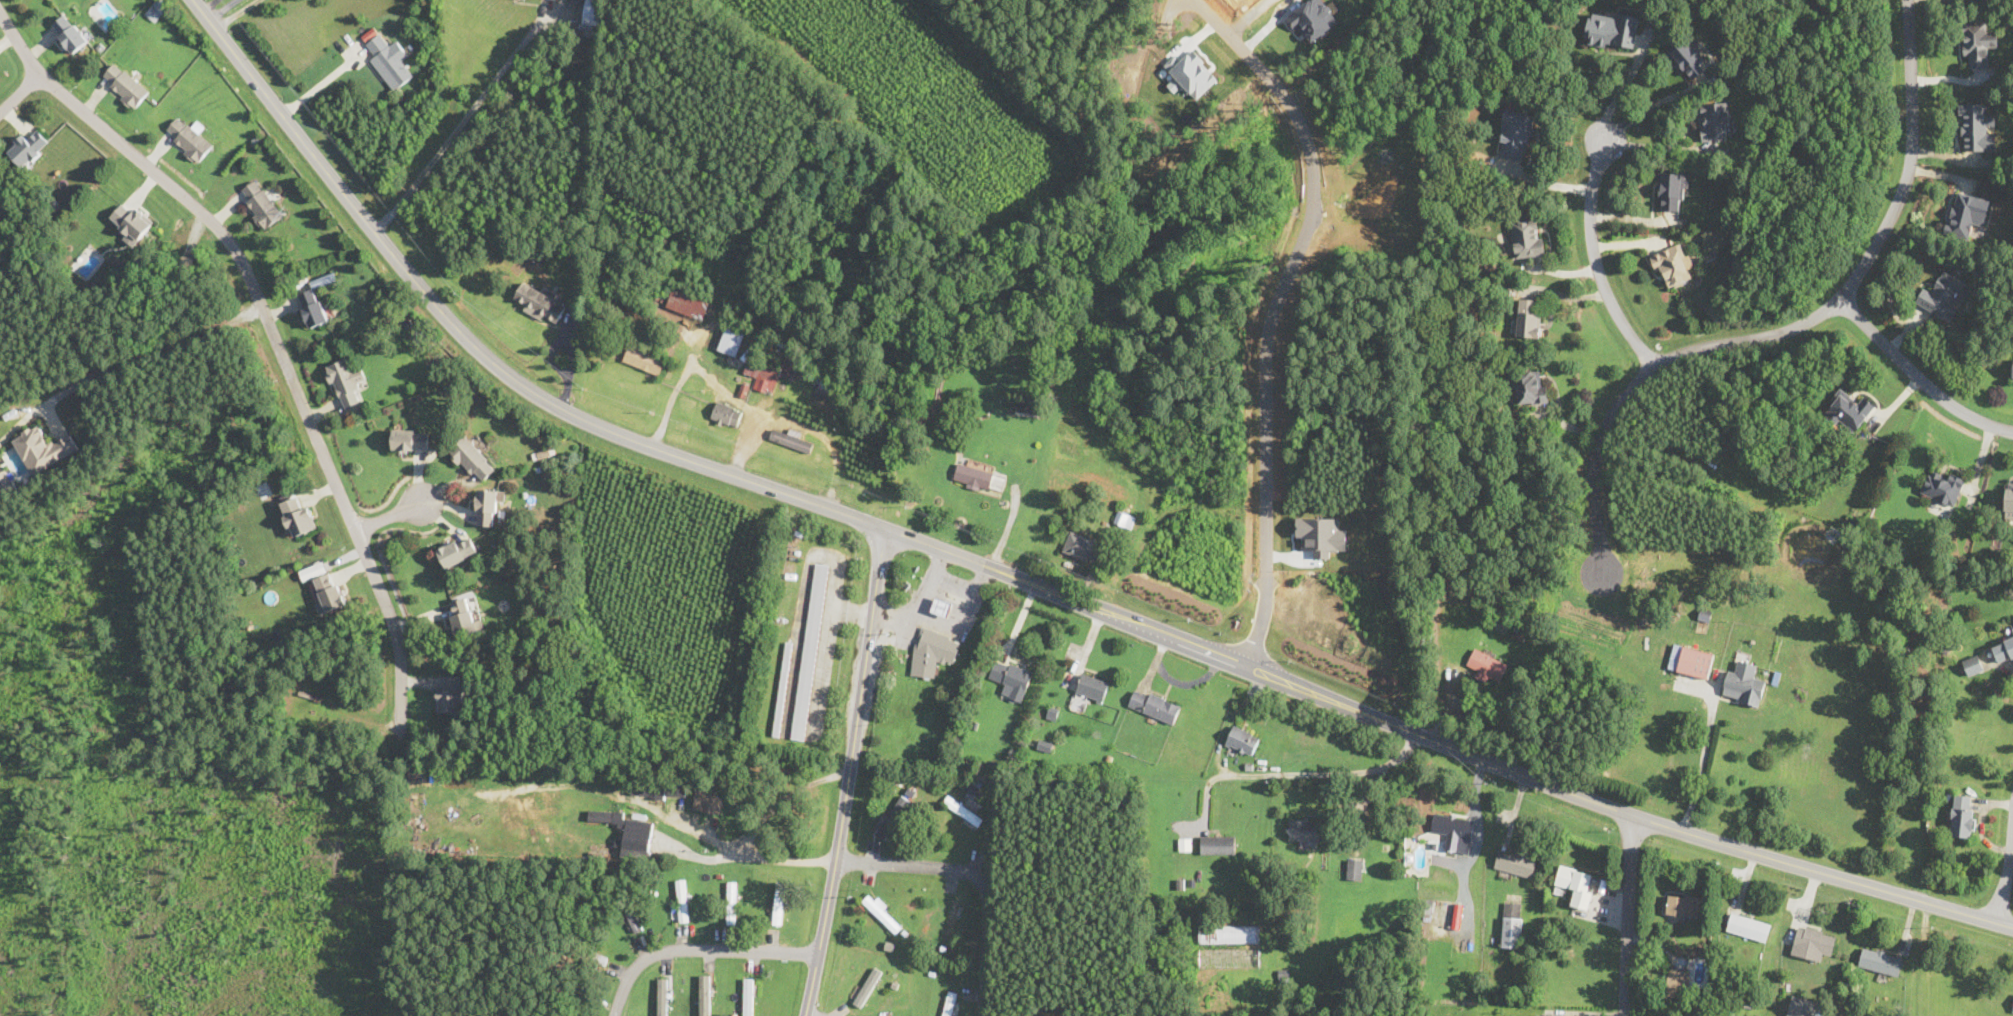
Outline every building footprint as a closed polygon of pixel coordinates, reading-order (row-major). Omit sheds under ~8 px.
[(168,5),(162,0),(156,0),(146,12),(154,20),(168,5)] [(583,23),(600,25),(603,0),(585,0),(583,23)] [(90,39),(66,12),(50,26),(74,53),(90,39)] [(1640,15),(1619,12),(1618,17),(1591,12),(1586,42),(1612,47),(1612,44),(1634,48),(1640,15)] [(1997,31),(1987,31),(1986,21),(1963,21),(1963,60),(1966,60),(1967,67),(1987,66),(1987,46),(1997,46),(1997,31)] [(371,59),(394,90),(414,76),(403,60),(409,55),(398,40),(389,46),(378,30),(364,40),(375,56),(371,59)] [(1668,51),(1690,80),(1710,64),(1687,35),(1668,51)] [(1196,100),(1219,78),(1192,50),(1180,61),(1175,55),(1165,65),(1176,76),(1168,85),(1175,93),(1182,85),(1196,100)] [(101,77),(134,108),(149,93),(116,61),(101,77)] [(1727,138),(1725,122),(1731,122),(1729,101),(1699,104),(1702,141),(1727,138)] [(1997,149),(1997,131),(1988,131),(1988,124),(1996,124),(1996,113),(1986,113),(1986,102),(1959,102),(1959,150),(1997,149)] [(1499,154),(1528,157),(1534,113),(1505,110),(1499,154)] [(205,127),(196,120),(191,126),(177,116),(163,134),(199,162),(213,143),(200,134),(205,127)] [(25,131),(6,150),(25,168),(51,142),(38,129),(30,136),(25,131)] [(1689,173),(1662,172),(1661,210),(1681,210),(1682,187),(1689,188),(1689,173)] [(237,193),(265,228),(283,214),(255,178),(237,193)] [(1990,199),(1955,190),(1944,233),(1969,239),(1973,223),(1983,226),(1990,199)] [(129,208),(122,203),(109,218),(136,242),(154,221),(133,203),(129,208)] [(1512,221),(1513,241),(1508,242),(1508,256),(1545,255),(1544,237),(1538,237),(1537,220),(1512,221)] [(1669,287),(1692,279),(1680,244),(1650,254),(1656,271),(1662,269),(1669,287)] [(1915,304),(1952,321),(1970,281),(1943,269),(1934,290),(1923,285),(1915,304)] [(556,324),(566,304),(556,299),(558,296),(524,279),(512,302),(556,324)] [(311,327),(330,319),(315,286),(296,295),(311,327)] [(703,318),(709,299),(673,287),(666,305),(703,318)] [(1540,299),(1519,298),(1518,336),(1539,337),(1540,299)] [(718,348),(736,355),(746,332),(728,325),(718,348)] [(666,358),(629,343),(623,360),(659,375),(666,358)] [(351,367),(346,357),(325,367),(343,408),(364,399),(357,383),(367,379),(360,363),(351,367)] [(753,387),(772,393),(778,375),(793,380),(799,363),(784,358),(781,368),(749,358),(744,373),(756,377),(753,387)] [(1549,401),(1547,386),(1542,387),(1540,370),(1509,374),(1510,390),(1517,389),(1519,405),(1549,401)] [(1875,403),(1861,394),(1857,400),(1839,388),(1822,414),(1854,435),(1875,403)] [(710,418),(735,428),(743,411),(718,400),(710,418)] [(80,450),(71,432),(49,444),(38,424),(12,438),(32,476),(80,450)] [(770,436),(809,454),(815,441),(775,424),(770,436)] [(429,429),(393,429),(393,450),(429,450),(429,429)] [(450,452),(480,483),(496,467),(467,436),(450,452)] [(1005,473),(958,461),(953,480),(1000,493),(1005,473)] [(1964,478),(1931,466),(1921,493),(1954,505),(1964,478)] [(16,485),(8,469),(0,473),(0,493),(16,485)] [(2005,482),(2005,517),(2012,517),(2012,482),(2005,482)] [(496,526),(498,489),(478,488),(476,525),(496,526)] [(308,503),(301,506),(296,495),(278,503),(293,537),(318,526),(308,503)] [(1130,528),(1135,516),(1118,509),(1113,521),(1130,528)] [(1103,542),(1070,529),(1062,551),(1095,563),(1103,542)] [(445,567),(478,554),(470,535),(438,548),(445,567)] [(327,569),(323,560),(300,570),(304,579),(327,569)] [(792,738),(805,740),(828,564),(814,562),(792,738)] [(313,579),(328,612),(347,603),(332,570),(313,579)] [(473,620),(466,596),(447,602),(457,636),(483,629),(480,618),(473,620)] [(930,611),(948,618),(954,604),(936,596),(930,611)] [(908,673),(935,680),(940,660),(954,664),(961,638),(921,627),(908,673)] [(1991,647),(2000,665),(2012,658),(2012,636),(1991,647)] [(774,735),(782,736),(791,643),(783,642),(774,735)] [(1714,652),(1683,644),(1676,671),(1708,679),(1714,652)] [(1476,667),(1473,675),(1487,682),(1490,675),(1500,680),(1508,662),(1475,647),(1467,663),(1476,667)] [(1961,660),(1969,676),(1985,669),(1977,653),(1961,660)] [(1022,703),(1034,670),(996,657),(988,678),(1006,684),(1002,696),(1022,703)] [(1721,697),(1759,706),(1766,677),(1757,675),(1759,664),(1740,660),(1738,670),(1728,667),(1721,697)] [(1075,692),(1102,703),(1110,682),(1083,671),(1075,692)] [(463,674),(445,674),(445,686),(437,686),(437,711),(463,711),(463,674)] [(1181,702),(1134,687),(1128,707),(1175,722),(1181,702)] [(1261,736),(1234,723),(1224,744),(1251,757),(1261,736)] [(631,794),(686,798),(687,783),(632,779),(631,794)] [(693,807),(716,813),(721,790),(698,784),(693,807)] [(943,801),(977,827),(983,819),(949,793),(943,801)] [(887,840),(912,801),(901,794),(876,833),(887,840)] [(1975,795),(1953,794),(1951,836),(1972,837),(1975,795)] [(626,811),(589,809),(588,820),(625,823),(624,839),(622,839),(621,859),(649,861),(652,820),(626,818),(626,811)] [(1431,831),(1444,832),(1442,850),(1469,853),(1474,816),(1434,811),(1431,831)] [(1289,839),(1300,839),(1300,842),(1321,842),(1321,818),(1289,818),(1289,839)] [(1200,853),(1235,853),(1235,834),(1200,834),(1200,853)] [(1494,868),(1532,877),(1537,856),(1499,847),(1494,868)] [(1362,879),(1362,859),(1347,859),(1347,879),(1362,879)] [(1589,909),(1598,873),(1559,864),(1554,887),(1573,891),(1570,904),(1589,909)] [(675,879),(684,878),(689,921),(680,923),(675,879)] [(727,880),(737,881),(737,924),(728,924),(727,880)] [(775,881),(785,881),(782,925),(772,924),(775,881)] [(617,893),(625,890),(643,929),(635,933),(617,893)] [(862,900),(895,933),(902,926),(869,893),(862,900)] [(1667,916),(1699,916),(1699,894),(1667,894),(1667,916)] [(1434,917),(1461,920),(1463,903),(1436,900),(1434,917)] [(1520,948),(1523,902),(1504,901),(1501,947),(1520,948)] [(1771,922),(1731,912),(1726,930),(1766,941),(1771,922)] [(1820,959),(1821,952),(1831,954),(1836,932),(1798,925),(1792,954),(1820,959)] [(1858,964),(1897,976),(1903,957),(1864,945),(1858,964)] [(1668,992),(1692,992),(1692,964),(1668,964),(1668,992)] [(880,975),(872,970),(854,1001),(861,1006),(880,975)] [(710,974),(712,1015),(700,1015),(700,974),(710,974)] [(667,977),(667,1015),(658,1015),(658,978),(667,977)] [(753,978),(753,1015),(745,1015),(744,978),(753,978)] [(958,991),(948,989),(942,1015),(952,1015),(958,991)] [(1826,1015),(1817,1013),(1820,1001),(1792,994),(1786,1015),(1826,1015)]
